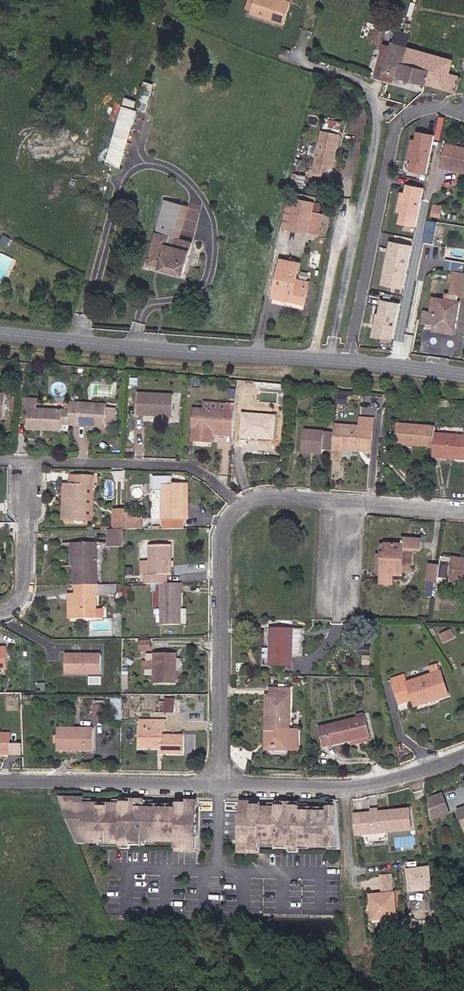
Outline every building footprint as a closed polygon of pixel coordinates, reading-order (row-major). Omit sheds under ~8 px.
[(290,0),(257,0),(252,13),(283,23),(290,0)] [(408,46),(412,32),(388,26),(374,78),(394,83),(396,76),(458,92),(462,77),(452,74),(456,59),(408,46)] [(139,109),(149,111),(154,82),(143,80),(139,109)] [(125,98),(122,106),(105,164),(121,168),(137,110),(134,109),(136,102),(125,98)] [(332,168),(342,123),(325,120),(313,173),(326,176),(328,167),(332,168)] [(409,169),(429,172),(435,132),(414,129),(409,169)] [(445,144),(440,168),(449,170),(450,166),(463,169),(463,148),(445,144)] [(303,187),(305,177),(294,175),(292,185),(303,187)] [(404,181),(398,211),(401,211),(399,222),(417,226),(426,186),(404,181)] [(289,229),(295,198),(289,196),(282,227),(289,229)] [(325,215),(313,212),(315,202),(295,198),(289,229),(321,236),(325,215)] [(175,229),(182,205),(166,200),(148,265),(182,275),(191,242),(179,239),(169,236),(172,228),(175,229)] [(179,239),(188,206),(182,205),(175,229),(172,228),(169,236),(179,239)] [(428,218),(423,239),(434,242),(439,221),(428,218)] [(8,247),(12,241),(4,235),(0,242),(8,247)] [(404,288),(414,243),(390,239),(381,283),(404,288)] [(463,270),(463,261),(447,259),(446,267),(463,270)] [(304,304),(309,282),(296,280),(299,264),(281,260),(273,297),(304,304)] [(459,302),(457,302),(458,295),(463,296),(463,273),(462,272),(454,271),(450,295),(451,295),(450,301),(439,299),(437,313),(431,312),(424,311),(421,323),(434,325),(433,330),(452,334),(453,329),(454,329),(459,302)] [(374,336),(397,338),(400,300),(378,298),(374,336)] [(72,375),(72,368),(60,367),(60,374),(72,375)] [(287,392),(288,386),(254,382),(253,389),(287,392)] [(172,417),(174,395),(138,394),(136,415),(172,417)] [(115,424),(116,409),(106,409),(107,406),(75,404),(75,397),(71,397),(69,425),(105,427),(105,424),(115,424)] [(244,408),(245,398),(237,397),(236,405),(235,416),(242,417),(244,417),(244,408)] [(69,425),(70,411),(65,410),(37,409),(38,400),(26,399),(25,410),(30,411),(29,428),(61,430),(61,424),(69,425)] [(235,416),(236,405),(227,404),(227,405),(205,403),(204,410),(194,409),(193,428),(194,428),(193,441),(211,442),(212,435),(212,430),(234,432),(235,416)] [(266,415),(267,410),(244,408),(244,417),(242,417),(240,438),(274,440),(275,419),(274,419),(266,419),(266,415)] [(372,447),(374,420),(361,419),(361,428),(335,425),(335,433),(333,452),(332,459),(343,459),(343,451),(344,446),(365,448),(365,447),(372,447)] [(435,434),(436,427),(398,423),(396,437),(396,445),(434,448),(435,434)] [(333,452),(335,433),(305,431),(303,452),(324,454),(324,451),(333,452)] [(435,434),(434,448),(433,457),(463,460),(463,437),(435,434)] [(95,518),(96,474),(72,473),(72,481),(65,481),(64,517),(95,518)] [(163,473),(151,473),(151,484),(158,484),(158,498),(163,498),(163,518),(190,518),(190,482),(162,482),(163,473)] [(111,546),(126,546),(126,528),(146,528),(146,516),(112,516),(111,528),(111,546)] [(402,575),(403,550),(420,551),(421,540),(403,539),(403,545),(381,544),(381,554),(378,554),(377,573),(381,573),(381,574),(393,575),(402,575)] [(97,559),(97,543),(71,543),(71,559),(78,558),(78,566),(76,567),(76,585),(98,585),(97,562),(99,562),(98,559),(97,559)] [(172,575),(171,546),(150,546),(150,563),(146,563),(146,575),(146,584),(154,584),(161,584),(167,584),(167,575),(172,575)] [(453,558),(450,581),(463,583),(463,559),(453,558)] [(449,576),(449,564),(440,563),(440,576),(449,576)] [(438,582),(440,566),(430,565),(428,581),(438,582)] [(393,584),(393,575),(381,574),(381,583),(393,584)] [(182,625),(181,583),(167,584),(161,584),(162,592),(162,626),(182,625)] [(98,610),(97,595),(104,595),(104,585),(98,585),(76,585),(76,595),(76,619),(104,619),(104,610),(98,610)] [(427,585),(427,595),(435,595),(436,585),(427,585)] [(271,665),(272,629),(265,629),(265,648),(263,648),(263,666),(271,666),(271,665)] [(291,665),(292,630),(272,629),(271,665),(291,665)] [(177,684),(177,654),(155,654),(155,661),(141,661),(141,671),(156,670),(156,684),(177,684)] [(102,674),(102,655),(66,655),(66,674),(102,674)] [(449,695),(441,671),(440,672),(438,665),(429,667),(432,674),(408,682),(406,675),(393,680),(400,703),(413,699),(413,700),(436,693),(438,699),(449,695)] [(290,730),(290,689),(271,689),(271,696),(271,731),(267,730),(267,749),(298,749),(298,730),(290,730)] [(415,706),(438,699),(436,693),(413,700),(415,706)] [(124,699),(114,698),(114,719),(124,719),(124,699)] [(175,713),(175,700),(166,700),(166,713),(175,713)] [(106,719),(105,706),(96,706),(96,719),(106,719)] [(371,736),(367,717),(365,717),(364,714),(357,716),(358,719),(319,728),(324,747),(351,741),(371,736)] [(163,736),(163,731),(166,731),(166,721),(142,721),(141,748),(159,748),(159,747),(162,747),(162,753),(183,753),(183,737),(163,736)] [(94,750),(95,729),(58,729),(58,750),(94,750)] [(10,734),(0,734),(0,753),(10,754),(10,734)] [(352,744),(372,739),(371,736),(351,741),(352,744)] [(24,754),(24,742),(11,742),(11,753),(24,754)] [(450,814),(442,794),(429,799),(430,821),(450,814)] [(188,847),(188,852),(196,852),(197,806),(186,805),(186,801),(178,801),(178,803),(178,806),(146,806),(139,806),(139,804),(122,803),(122,805),(113,805),(92,805),(77,804),(77,799),(61,799),(77,839),(85,839),(85,843),(99,843),(121,844),(121,845),(131,845),(145,846),(145,844),(145,841),(156,841),(177,842),(177,847),(188,847)] [(340,849),(341,806),(330,806),(330,808),(302,807),(302,804),(278,803),(278,807),(263,807),(263,805),(254,805),(254,801),(243,800),(241,853),(261,853),(263,853),(263,845),(279,846),(278,848),(291,849),(291,852),(302,852),(302,849),(340,849)] [(354,815),(357,836),(367,835),(388,832),(412,830),(410,809),(354,815)] [(388,832),(367,835),(368,842),(389,840),(388,832)] [(432,889),(429,867),(407,870),(410,892),(432,889)] [(393,889),(392,875),(383,876),(384,890),(393,889)] [(394,893),(379,894),(382,919),(397,918),(394,893)] [(382,919),(379,894),(370,895),(372,920),(382,919)]
